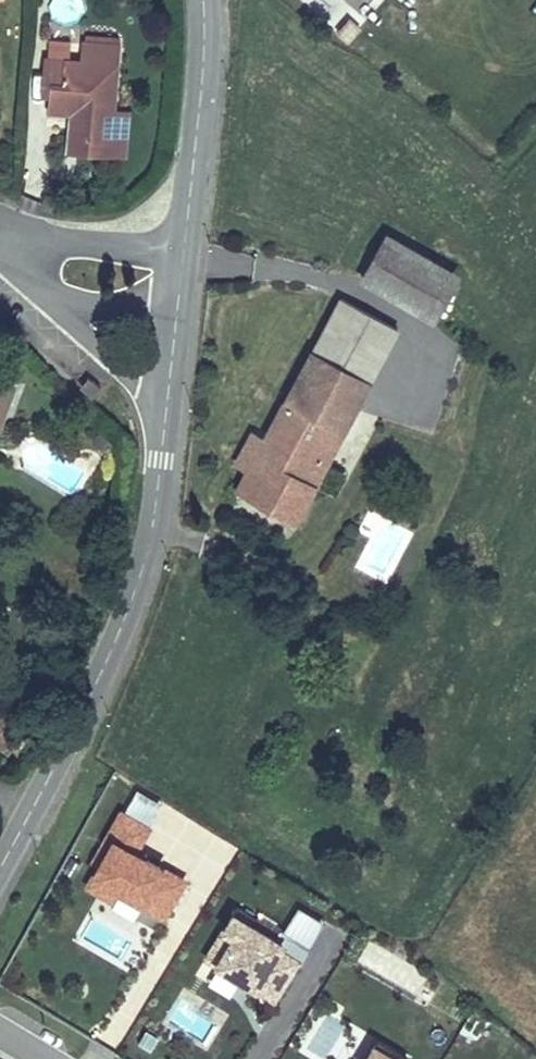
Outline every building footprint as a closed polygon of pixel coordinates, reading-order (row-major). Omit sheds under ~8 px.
[(114,111),(120,45),(86,41),(84,60),(48,57),(45,81),(51,82),(48,109),(72,112),(93,114),(90,139),(111,141),(114,111)] [(114,111),(111,141),(90,139),(93,114),(72,112),(68,148),(123,153),(127,112),(114,111)] [(386,234),(362,277),(433,317),(457,275),(386,234)] [(339,297),(299,374),(356,404),(397,327),(339,297)] [(356,404),(299,374),(265,439),(253,433),(237,463),(249,469),(238,489),(296,520),(329,457),(322,453),(327,444),(334,447),(356,404)] [(92,379),(89,376),(80,386),(83,390),(92,379)] [(101,386),(92,379),(83,390),(92,397),(101,386)] [(13,385),(0,380),(0,420),(13,385)] [(329,457),(334,447),(327,444),(322,453),(329,457)] [(185,894),(112,852),(84,901),(113,917),(120,904),(141,916),(138,921),(162,935),(185,894)] [(305,968),(234,924),(223,942),(233,948),(213,979),(275,1017),(305,968)] [(377,1038),(364,1058),(408,1058),(409,1058),(377,1038)]
